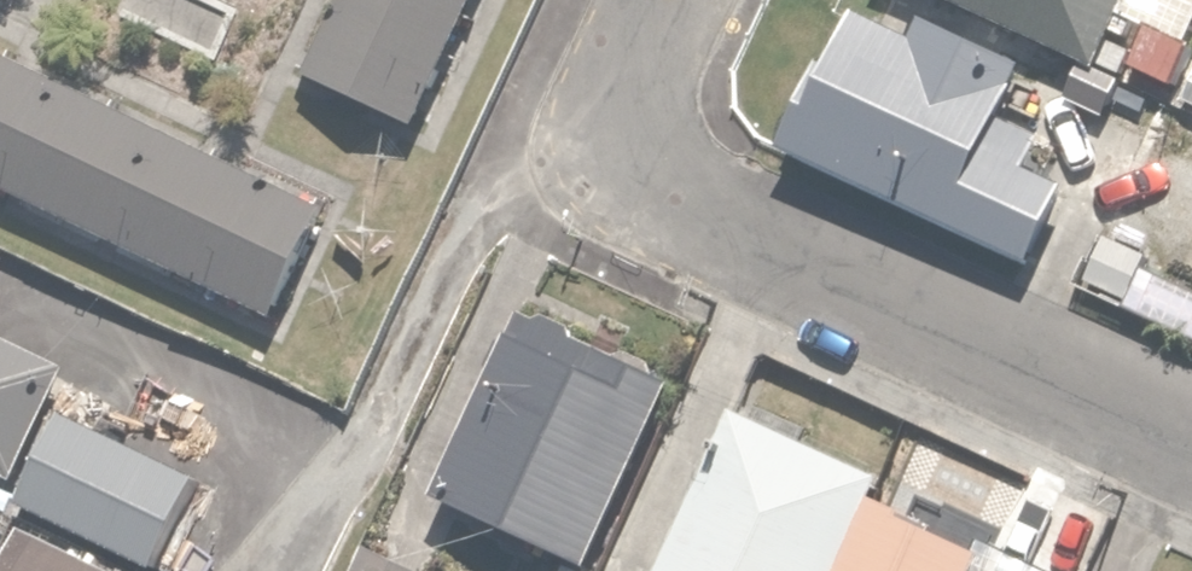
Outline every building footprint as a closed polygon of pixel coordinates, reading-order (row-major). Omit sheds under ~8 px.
[(310,64),(412,115),(469,0),(342,0),(310,64)] [(1126,71),(1130,61),(1183,86),(1191,65),(1191,41),(1183,37),(1191,17),(1191,0),(972,0),(1126,71)] [(834,95),(810,85),(790,137),(1046,252),(1084,166),(1009,132),(1042,58),(940,12),(928,39),(867,12),(834,95)] [(0,86),(0,177),(280,316),(335,206),(18,49),(0,86)] [(21,476),(76,358),(0,322),(0,466),(21,476)] [(680,403),(521,329),(446,489),(605,563),(680,403)] [(887,500),(898,475),(738,403),(660,570),(855,570),(887,500)] [(205,477),(71,411),(29,497),(163,562),(205,477)] [(855,570),(1062,570),(1066,563),(992,529),(985,545),(887,500),(855,570)] [(25,525),(3,570),(122,570),(25,525)] [(370,550),(361,570),(420,570),(370,550)]
